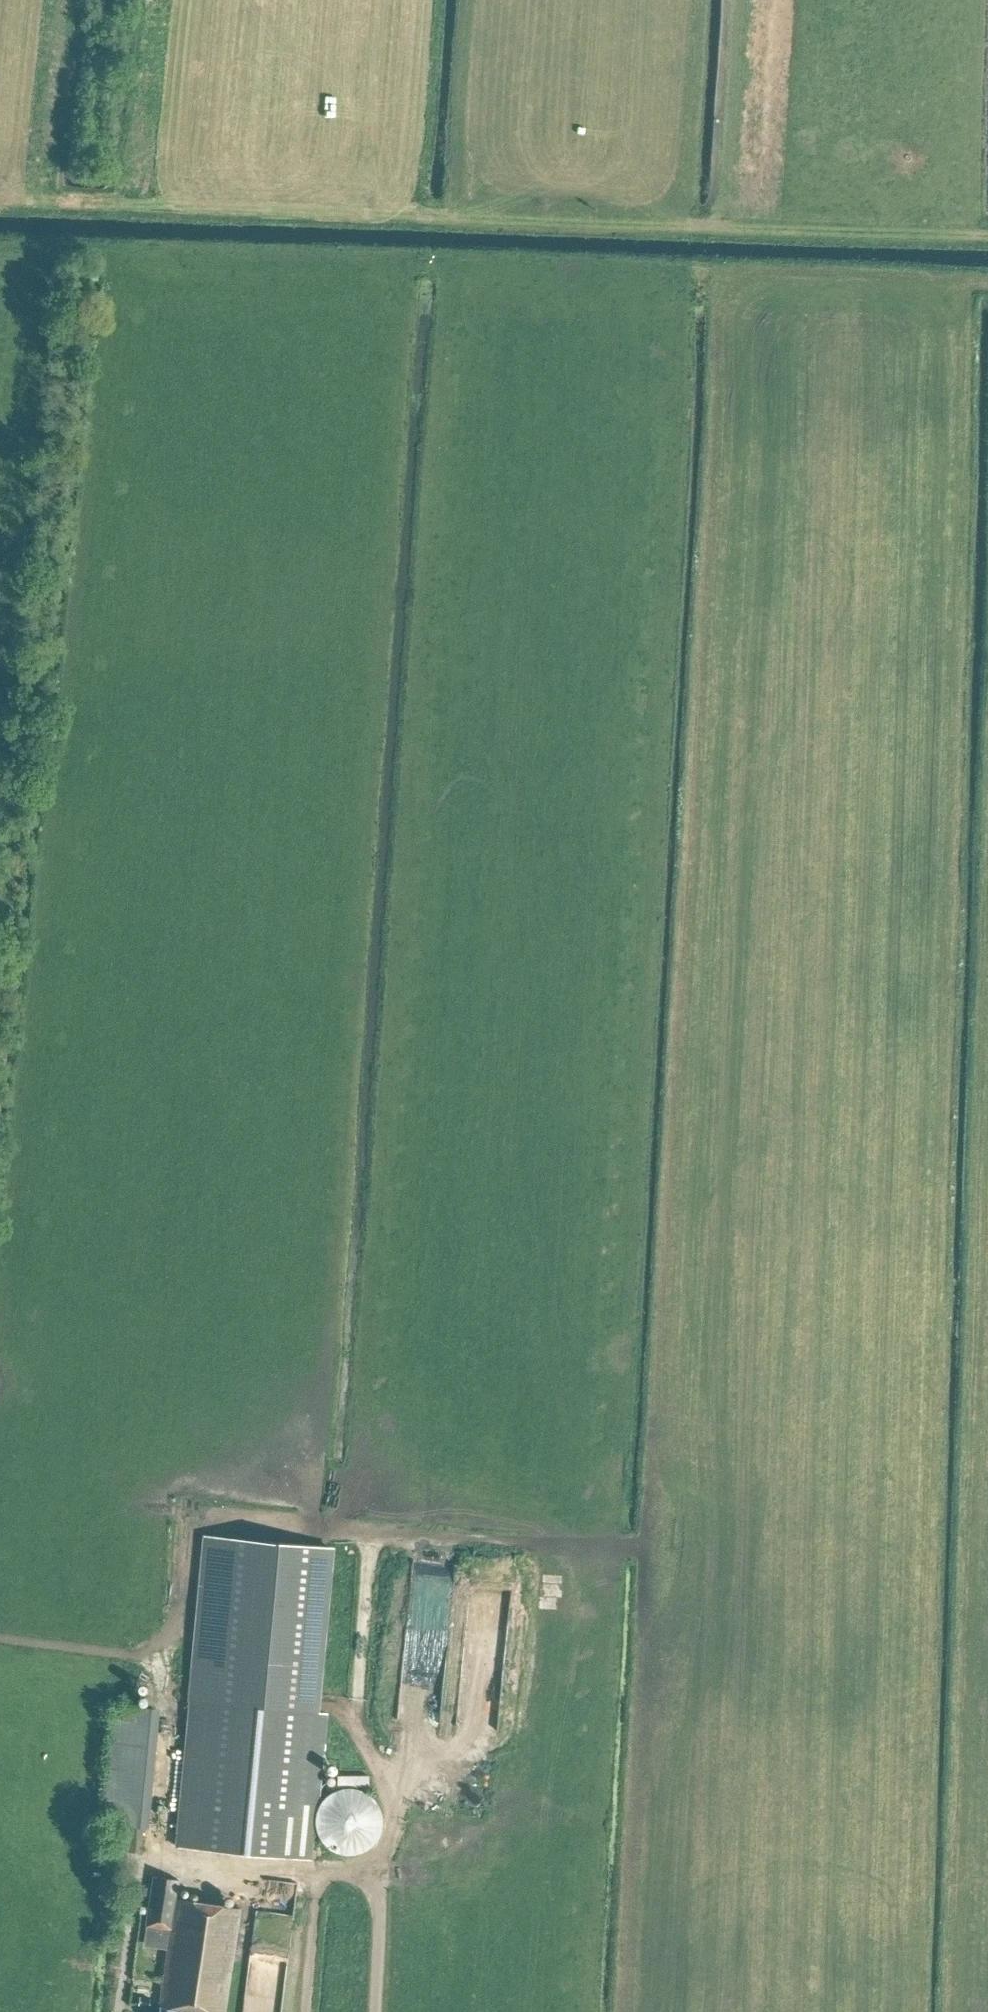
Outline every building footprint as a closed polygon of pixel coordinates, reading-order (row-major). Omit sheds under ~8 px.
[(178,1847),(308,1859),(324,1713),(318,1713),(333,1547),(208,1535),(178,1847)] [(142,1826),(153,1708),(112,1704),(101,1822),(142,1826)] [(347,1854),(356,1853),(365,1849),(372,1843),(378,1835),(381,1826),(381,1816),(378,1807),(373,1799),(366,1793),(358,1788),(348,1787),(339,1788),(330,1792),(323,1798),(317,1806),(315,1815),(314,1824),(317,1834),(322,1842),(329,1848),(337,1852),(347,1854)] [(238,1907),(175,1898),(178,1879),(152,1875),(145,1925),(170,1929),(157,2011),(223,2011),(238,1907)] [(139,1996),(138,2005),(149,2006),(150,1997),(139,1996)]
